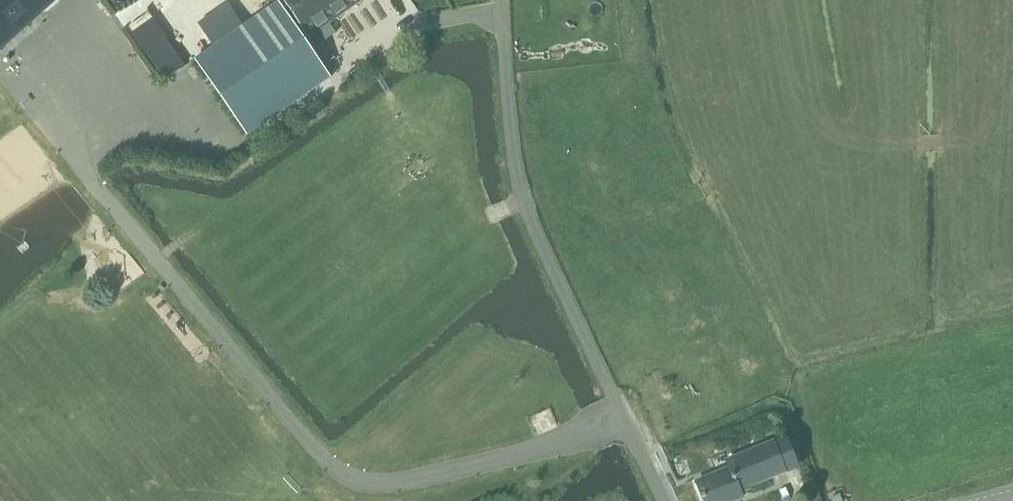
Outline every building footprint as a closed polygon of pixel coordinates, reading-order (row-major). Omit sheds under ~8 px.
[(56,0),(0,0),(0,50),(56,0)] [(332,76),(279,0),(278,0),(194,59),(247,135),(332,76)] [(310,38),(365,0),(283,0),(310,38)] [(705,500),(734,500),(743,497),(740,490),(785,472),(773,442),(727,461),(730,468),(697,481),(705,500)]
